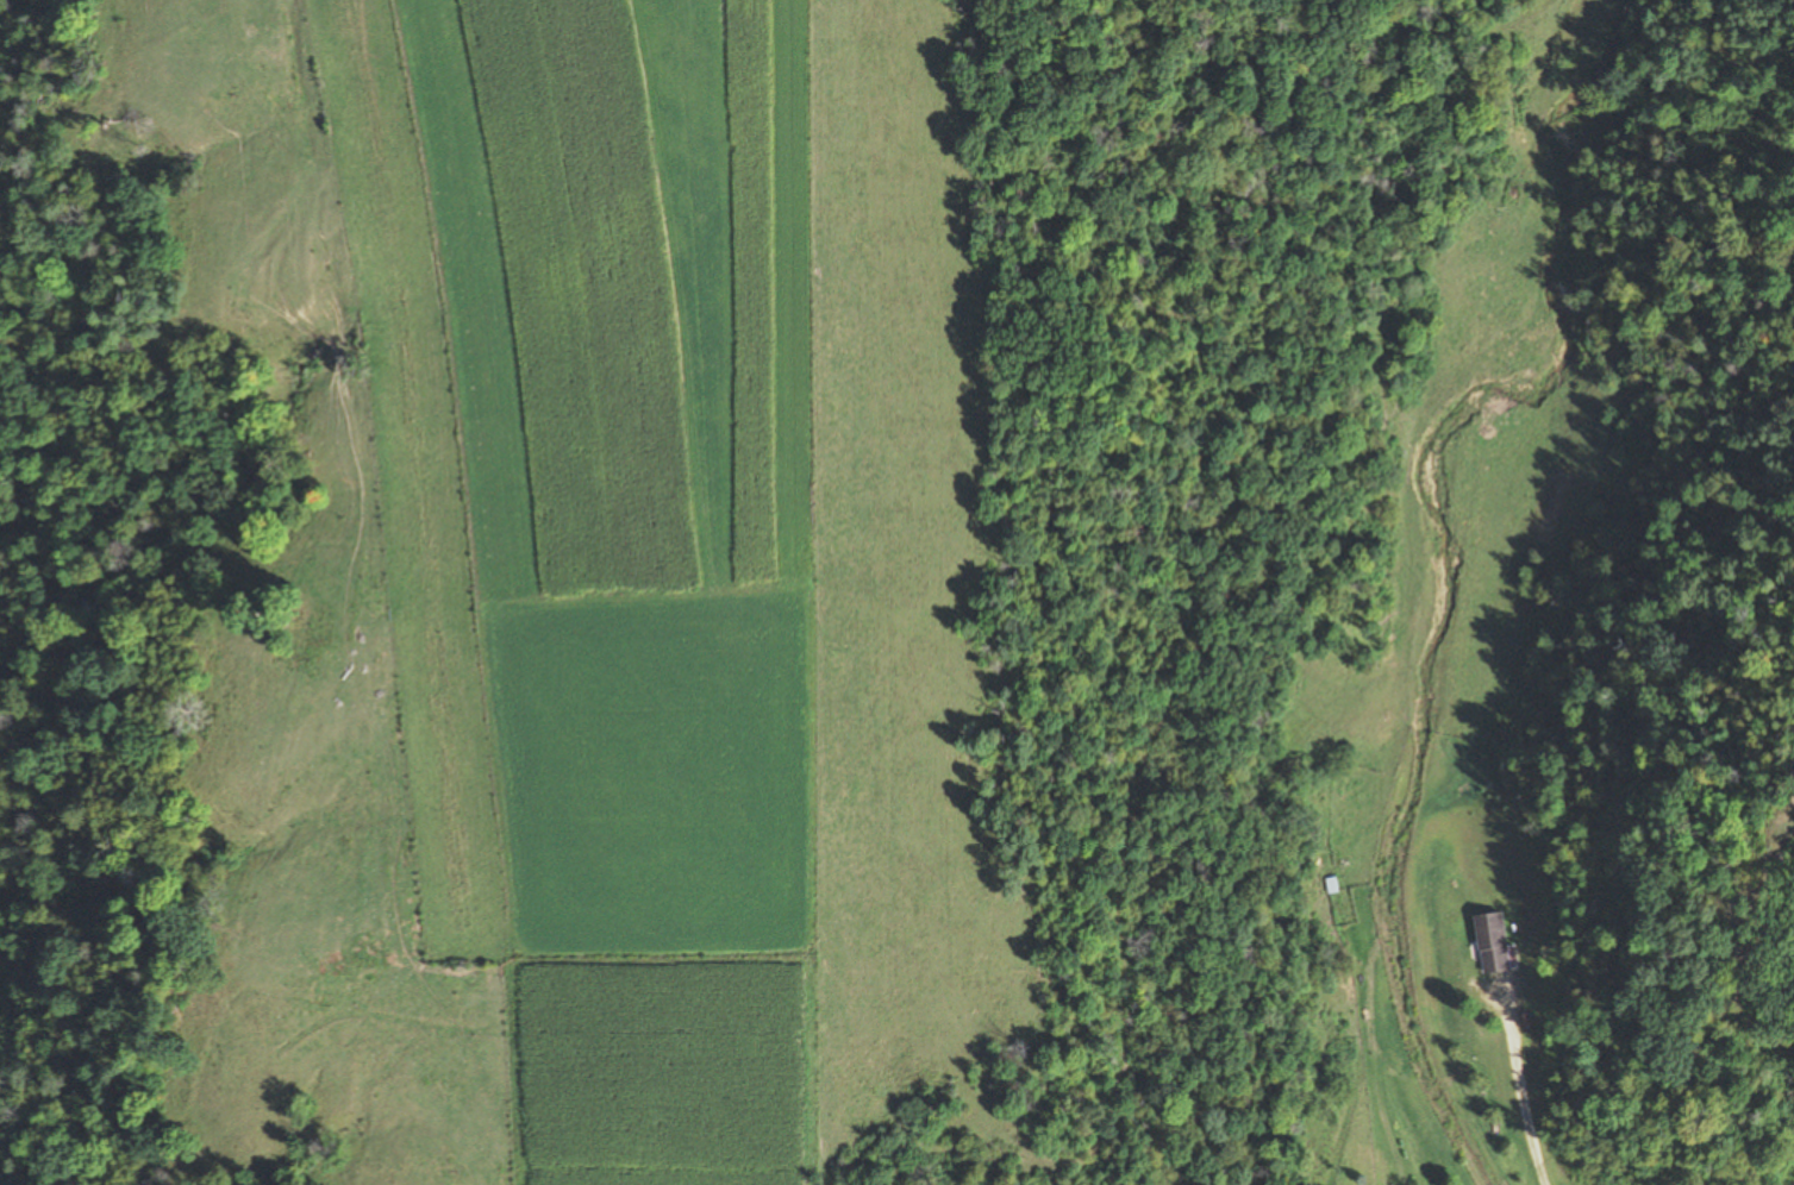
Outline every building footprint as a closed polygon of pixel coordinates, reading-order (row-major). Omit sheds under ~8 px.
[(1502,913),(1474,916),(1480,975),(1508,972),(1502,913)]
